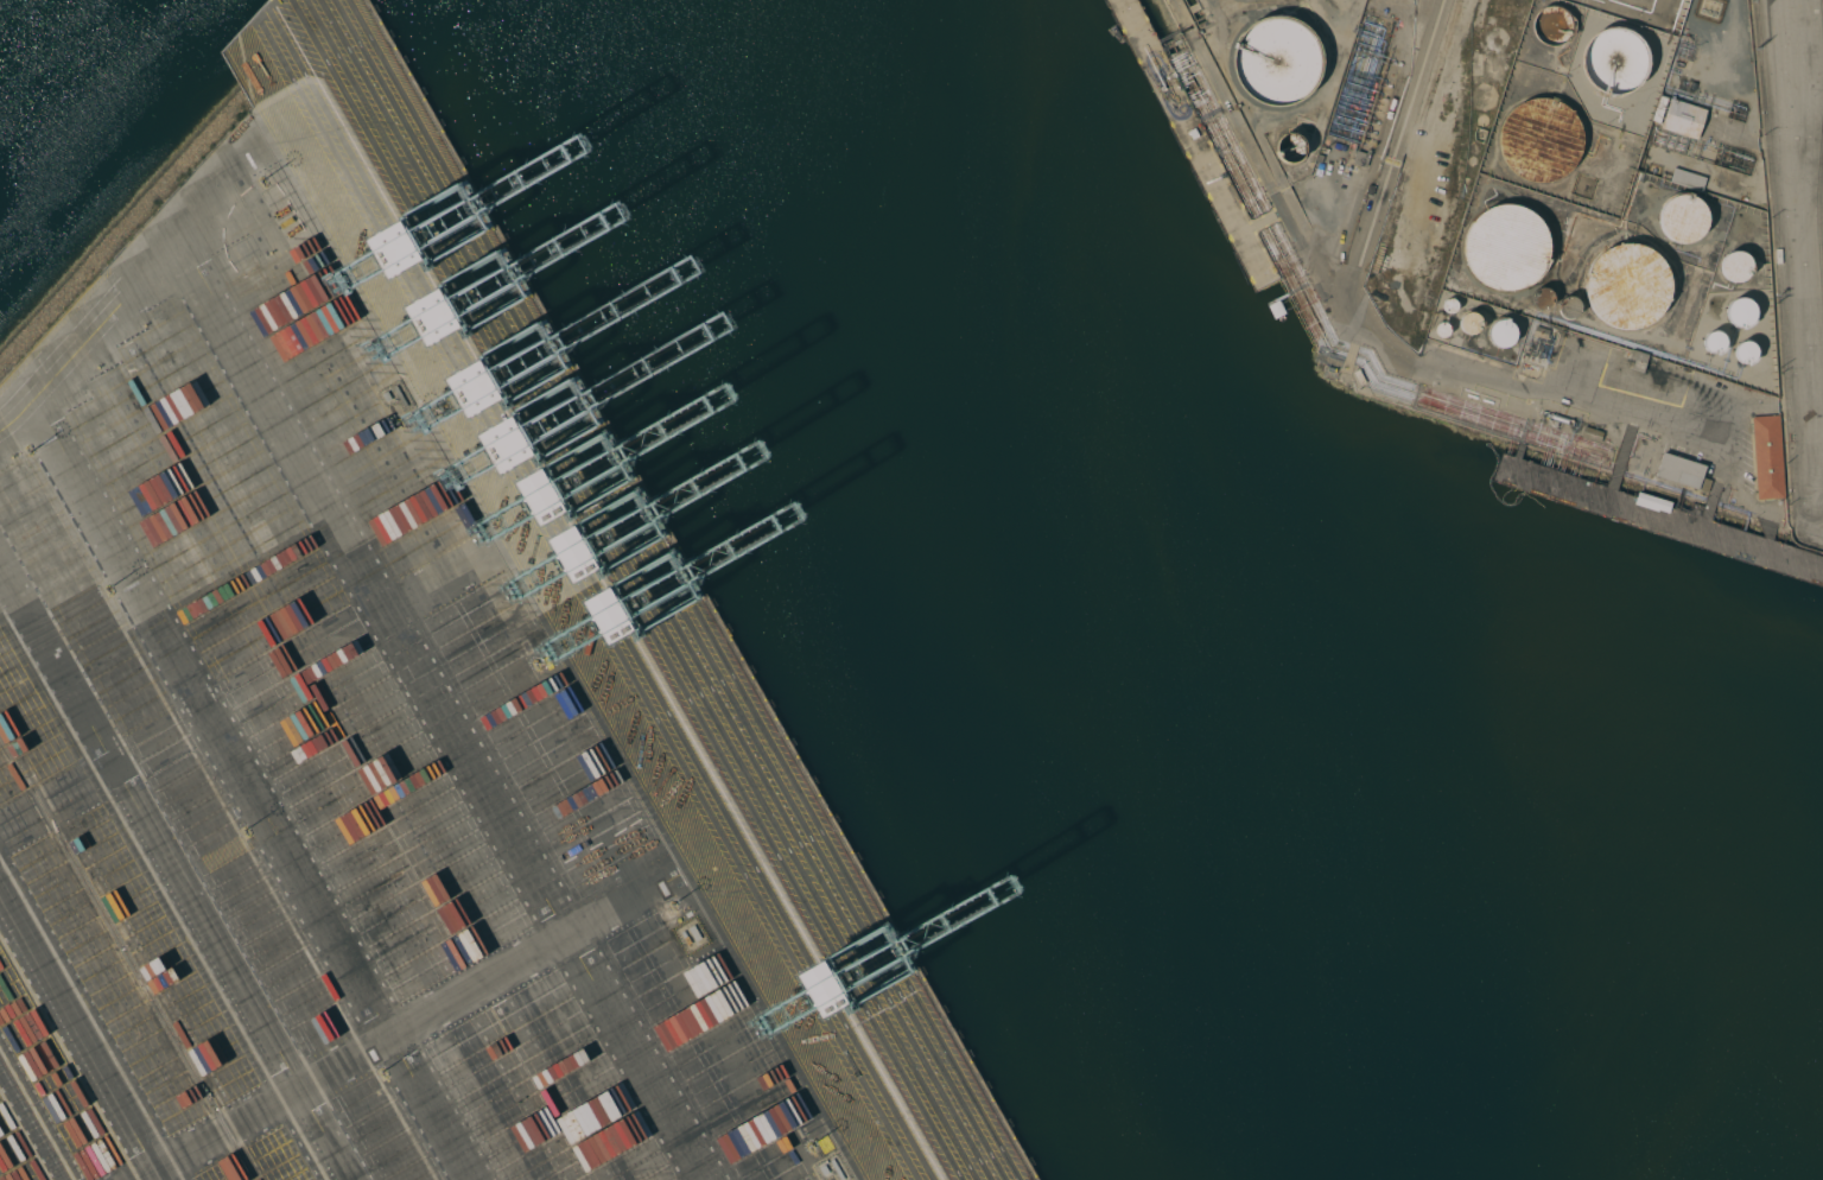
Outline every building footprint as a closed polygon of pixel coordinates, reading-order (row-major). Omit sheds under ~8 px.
[(1574,33),(1574,34),(1568,40),(1560,45),(1550,45),(1542,40),(1536,33),(1533,24),(1536,15),(1542,7),(1550,4),(1560,4),(1568,7),(1574,15),(1576,24),(1574,33)] [(263,36),(253,26),(262,15),(273,25),(263,36)] [(1317,82),(1304,99),(1287,107),(1266,107),(1249,99),(1237,82),(1232,63),(1237,44),(1249,28),(1266,20),(1287,20),(1304,28),(1317,44),(1321,63),(1317,82)] [(1645,75),(1635,87),(1622,94),(1607,94),(1593,87),(1583,75),(1581,61),(1583,46),(1593,34),(1607,27),(1622,27),(1635,34),(1645,46),(1649,61),(1645,75)] [(261,63),(268,74),(243,89),(236,77),(261,63)] [(1581,157),(1569,172),(1551,180),(1532,180),(1516,172),(1504,157),(1499,139),(1504,120),(1516,106),(1532,97),(1551,97),(1569,106),(1581,120),(1584,139),(1581,157)] [(1700,140),(1663,128),(1672,99),(1709,110),(1700,140)] [(1188,131),(1195,127),(1199,137),(1193,139),(1188,131)] [(1370,154),(1366,166),(1353,163),(1357,151),(1370,154)] [(1709,178),(1704,191),(1673,182),(1677,169),(1709,178)] [(1365,192),(1368,184),(1376,186),(1372,195),(1365,192)] [(1707,231),(1700,240),(1690,245),(1678,245),(1669,240),(1662,231),(1659,221),(1662,210),(1669,201),(1678,196),(1690,196),(1700,201),(1707,210),(1709,221),(1707,231)] [(1546,266),(1533,281),(1516,290),(1497,290),(1479,281),(1467,266),(1462,247),(1467,228),(1479,212),(1497,204),(1516,204),(1533,212),(1546,228),(1550,247),(1546,266)] [(1670,305),(1657,321),(1639,329),(1620,329),(1602,321),(1590,305),(1586,286),(1590,267),(1602,252),(1620,243),(1639,243),(1657,252),(1670,267),(1673,286),(1670,305)] [(1722,252),(1721,280),(1749,281),(1750,252),(1722,252)] [(1478,332),(1478,314),(1459,314),(1459,333),(1478,332)] [(1490,347),(1514,346),(1513,319),(1489,320),(1490,347)] [(1435,332),(1442,339),(1450,329),(1443,323),(1435,332)] [(1549,341),(1535,336),(1537,326),(1551,331),(1549,341)] [(1649,354),(1643,372),(1632,369),(1634,360),(1630,359),(1632,349),(1649,354)] [(1760,501),(1755,418),(1783,417),(1787,499),(1760,501)] [(1582,438),(1586,427),(1605,433),(1601,444),(1582,438)] [(1710,494),(1658,477),(1665,455),(1709,468),(1706,478),(1715,482),(1710,494)] [(1637,491),(1671,501),(1669,513),(1657,509),(1657,512),(1633,505),(1637,491)]
